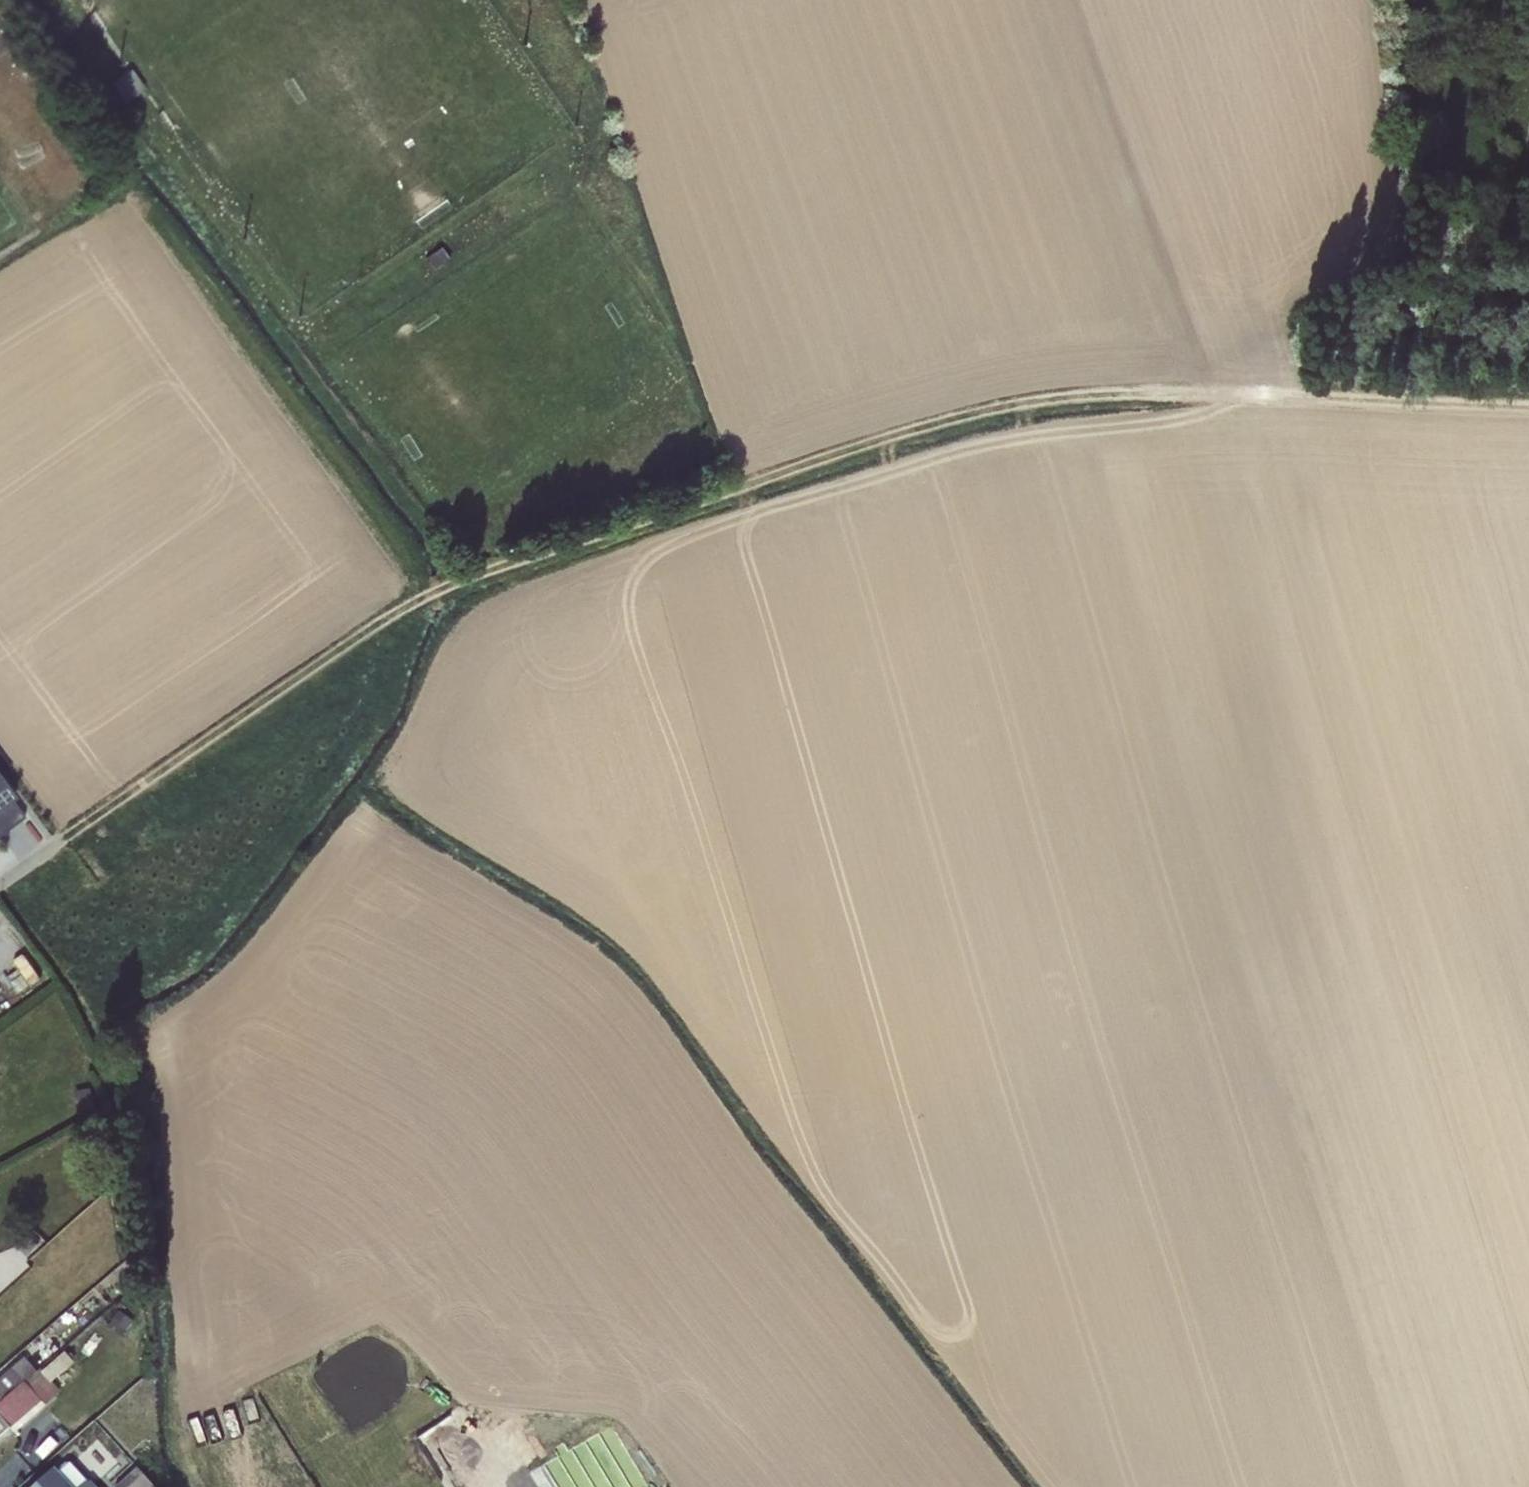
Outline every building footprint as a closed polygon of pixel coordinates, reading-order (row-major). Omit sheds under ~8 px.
[(131,69),(111,82),(124,102),(145,89),(131,69)] [(441,248),(425,258),(433,269),(449,259),(441,248)] [(24,818),(11,800),(15,798),(0,778),(0,835),(24,818)] [(90,1088),(73,1090),(76,1111),(93,1109),(90,1088)] [(10,1429),(14,1433),(45,1405),(60,1392),(51,1382),(72,1363),(63,1352),(43,1370),(40,1368),(36,1371),(0,1403),(0,1437),(10,1429)] [(36,1371),(24,1357),(0,1376),(0,1403),(36,1371)] [(155,1486),(164,1478),(160,1460),(144,1473),(128,1486),(156,1486),(155,1486)] [(90,1480),(87,1483),(87,1478),(72,1462),(65,1462),(57,1469),(56,1468),(34,1486),(97,1486),(90,1480)] [(144,1473),(137,1467),(115,1486),(128,1486),(144,1473)]
